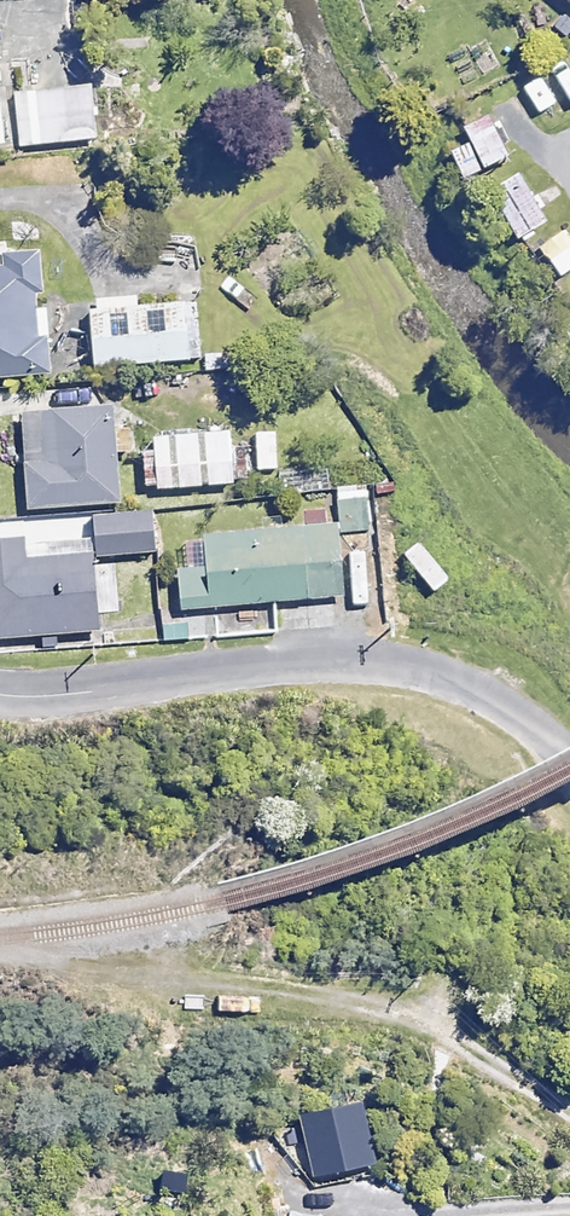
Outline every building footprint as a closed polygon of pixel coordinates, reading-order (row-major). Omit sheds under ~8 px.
[(561,86),(552,66),(512,85),(521,105),(561,86)] [(95,141),(91,86),(14,90),(18,146),(95,141)] [(488,123),(466,136),(484,166),(506,153),(488,123)] [(512,168),(491,180),(523,235),(544,223),(512,168)] [(546,260),(558,276),(569,268),(569,242),(546,260)] [(0,249),(0,376),(50,372),(41,246),(0,249)] [(195,299),(86,308),(91,364),(200,355),(195,299)] [(112,428),(110,407),(21,412),(26,507),(119,501),(116,451),(130,451),(128,427),(112,428)] [(231,483),(228,431),(151,435),(154,487),(231,483)] [(366,529),(365,484),(338,485),(339,530),(366,529)] [(154,551),(151,511),(93,514),(95,555),(154,551)] [(340,593),(334,523),(176,537),(181,607),(340,593)] [(0,537),(0,636),(97,628),(91,552),(22,558),(20,535),(0,537)]
